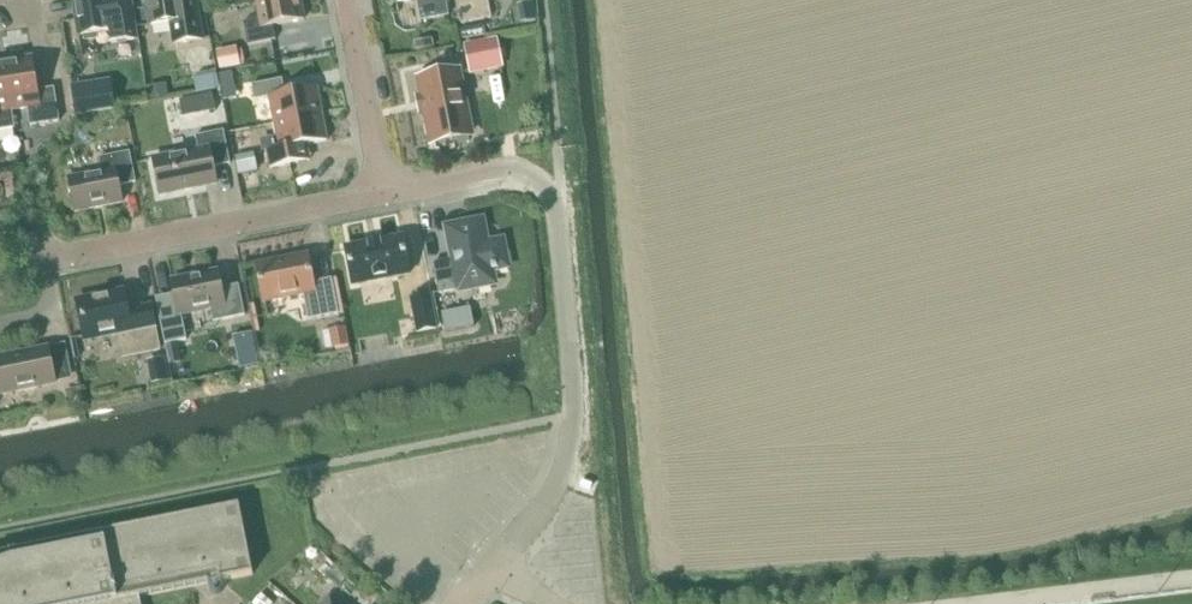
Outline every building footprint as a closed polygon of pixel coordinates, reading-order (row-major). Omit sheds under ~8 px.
[(80,37),(85,36),(87,40),(96,38),(97,34),(109,32),(111,45),(137,41),(131,0),(74,0),(80,37)] [(171,23),(174,44),(202,40),(196,0),(147,0),(151,26),(171,23)] [(243,24),(248,46),(276,41),(273,27),(305,20),(301,0),(273,0),(257,3),(260,17),(243,24)] [(421,22),(449,16),(446,0),(417,0),(421,22)] [(488,0),(457,0),(461,25),(492,19),(488,0)] [(462,40),(486,36),(484,26),(460,30),(462,40)] [(432,40),(413,43),(415,53),(434,49),(432,40)] [(472,72),(501,66),(496,42),(467,48),(472,72)] [(220,72),(242,68),(238,48),(217,53),(220,72)] [(32,58),(5,63),(13,113),(28,111),(31,127),(60,122),(55,89),(37,91),(32,58)] [(15,129),(13,113),(5,63),(0,64),(0,131),(15,129)] [(471,137),(458,72),(421,79),(429,118),(427,121),(429,133),(432,135),(434,144),(471,137)] [(233,74),(220,77),(222,89),(235,86),(233,74)] [(111,81),(73,86),(77,115),(115,110),(111,81)] [(268,99),(274,125),(323,115),(318,89),(285,95),(282,81),(253,86),(256,101),(268,99)] [(167,84),(148,88),(150,100),(169,97),(167,84)] [(213,95),(200,98),(203,114),(216,112),(213,95)] [(270,170),(299,164),(311,161),(308,146),(328,142),(323,115),(274,125),(276,137),(260,140),(263,153),(267,153),(270,170)] [(217,184),(214,168),(231,165),(225,131),(197,137),(199,151),(154,160),(161,195),(217,184)] [(100,158),(103,172),(69,179),(76,212),(124,202),(120,186),(137,183),(131,152),(100,158)] [(238,177),(258,173),(255,154),(235,158),(238,177)] [(495,285),(492,271),(508,268),(503,242),(487,245),(483,222),(447,228),(454,261),(434,264),(440,294),(459,290),(459,291),(495,285)] [(347,248),(354,286),(410,274),(403,237),(347,248)] [(313,284),(308,256),(257,266),(264,303),(303,295),(309,321),(339,315),(333,280),(313,284)] [(175,296),(155,300),(156,303),(162,334),(165,346),(177,344),(184,342),(182,330),(179,315),(211,309),(214,323),(246,316),(239,286),(222,289),(219,273),(172,282),(175,296)] [(124,292),(77,301),(86,340),(118,334),(124,358),(161,350),(156,326),(152,307),(129,312),(124,292)] [(431,296),(412,299),(418,333),(437,329),(431,296)] [(328,332),(332,351),(336,350),(337,354),(350,351),(346,329),(328,332)] [(253,333),(234,337),(236,351),(255,348),(253,333)] [(29,354),(0,360),(0,395),(56,384),(55,378),(72,374),(65,346),(66,346),(66,344),(28,352),(29,354)] [(64,392),(67,405),(80,402),(77,389),(64,392)] [(227,580),(253,576),(239,507),(10,553),(12,561),(0,566),(0,603),(142,603),(140,598),(227,580)] [(347,578),(336,568),(327,580),(338,589),(347,578)] [(261,595),(254,603),(271,603),(261,595)]
